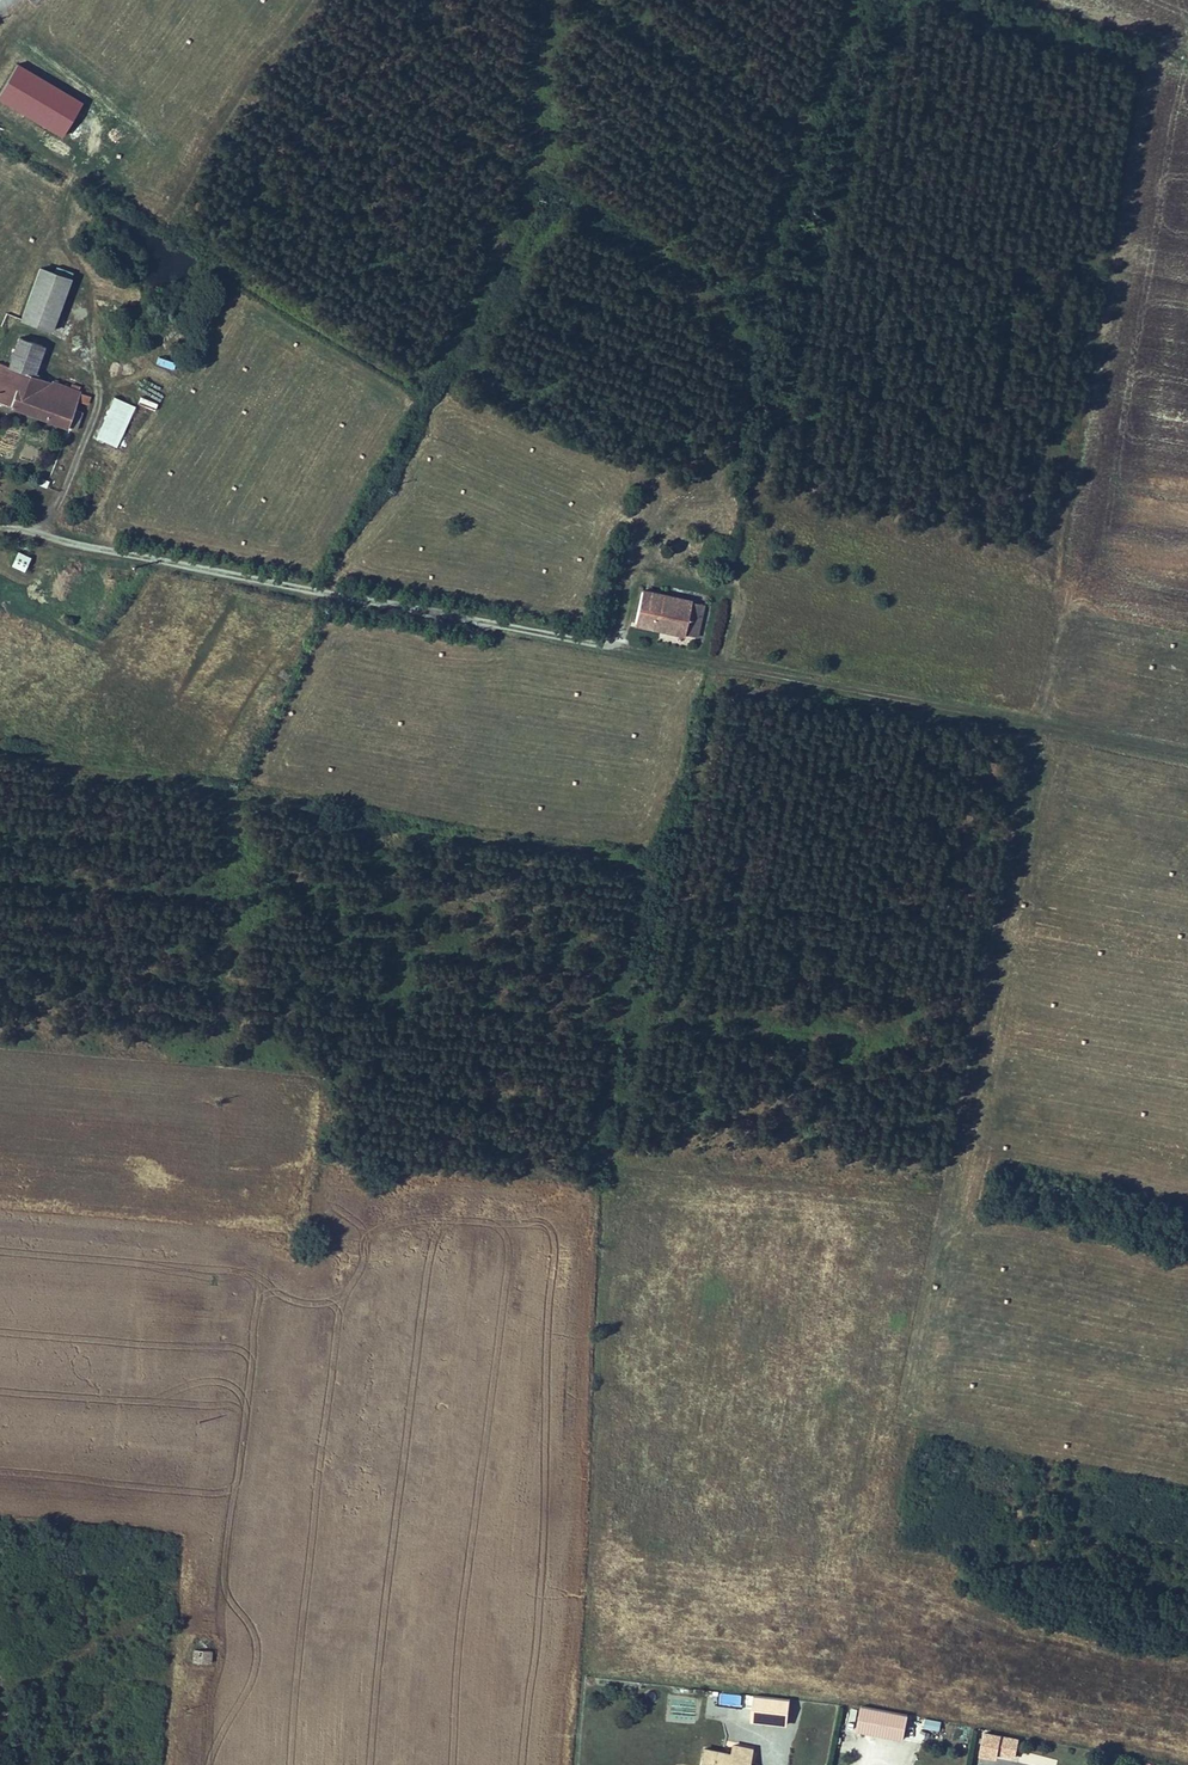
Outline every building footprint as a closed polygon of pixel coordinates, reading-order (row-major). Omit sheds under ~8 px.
[(63,138),(83,105),(17,65),(0,93),(0,101),(63,138)] [(22,320),(53,331),(71,279),(40,269),(22,320)] [(84,395),(73,390),(74,384),(69,383),(67,387),(55,384),(56,380),(52,379),(50,381),(33,376),(43,346),(20,338),(10,367),(4,366),(0,364),(0,404),(73,428),(81,431),(87,414),(79,411),(82,402),(91,405),(94,398),(84,395)] [(158,358),(156,366),(173,371),(175,363),(158,358)] [(154,411),(157,404),(139,398),(137,405),(154,411)] [(114,399),(95,439),(114,448),(133,407),(114,399)] [(17,552),(10,567),(24,573),(31,558),(17,552)] [(695,636),(702,605),(640,592),(633,623),(695,636)] [(192,1649),(191,1661),(207,1662),(209,1650),(192,1649)] [(788,1699),(757,1696),(755,1719),(786,1722),(788,1699)] [(903,1737),(907,1714),(862,1705),(858,1728),(903,1737)] [(924,1728),(939,1731),(941,1721),(926,1718),(924,1728)] [(1021,1740),(984,1732),(979,1755),(998,1759),(999,1753),(1017,1756),(1021,1740)] [(752,1745),(735,1742),(733,1751),(705,1745),(701,1764),(748,1764),(752,1745)]
